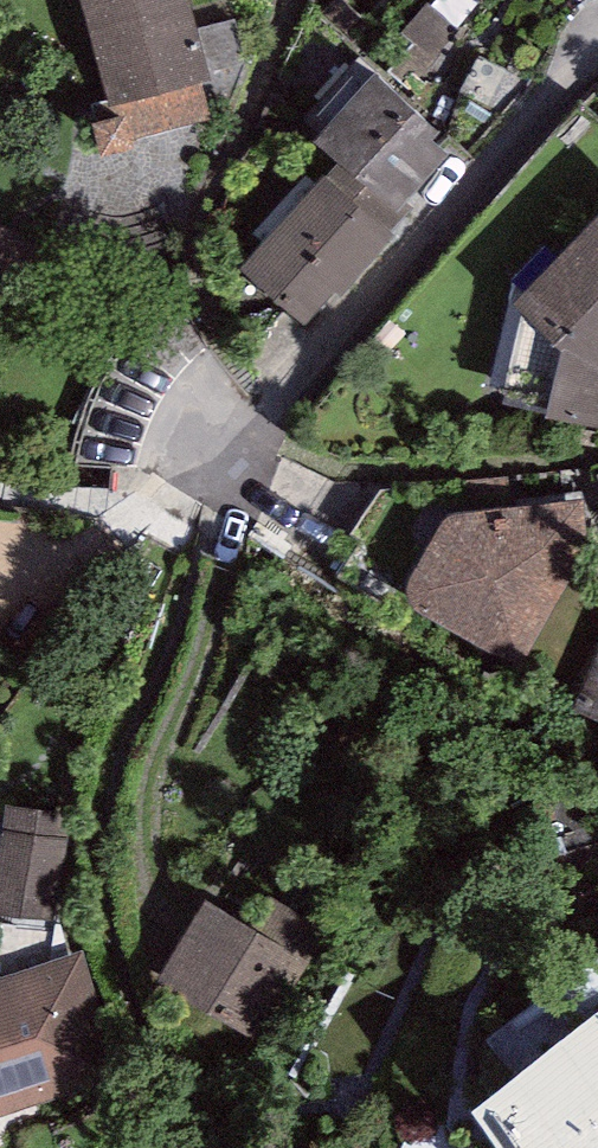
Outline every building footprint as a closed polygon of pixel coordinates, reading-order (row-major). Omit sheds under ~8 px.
[(131,136),(205,116),(195,81),(204,78),(183,0),(80,0),(97,64),(111,60),(127,119),(131,136)] [(455,147),(374,75),(315,141),(339,162),(396,213),(406,201),(455,147)] [(127,119),(96,127),(104,158),(135,150),(131,136),(127,119)] [(413,207),(406,201),(396,213),(339,162),(240,267),(307,329),(395,236),(390,231),(413,207)] [(523,308),(528,313),(510,394),(556,404),(553,416),(597,426),(597,230),(523,308)] [(198,346),(163,301),(103,361),(74,423),(75,460),(129,465),(151,398),(198,346)] [(578,500),(434,514),(394,596),(521,666),(584,553),(578,500)] [(582,707),(597,714),(597,670),(582,707)] [(4,827),(0,858),(0,912),(51,919),(62,835),(4,827)] [(208,906),(161,979),(241,1031),(271,985),(285,995),(325,933),(274,900),(252,934),(208,906)] [(0,987),(0,1113),(115,1076),(78,962),(68,965),(58,932),(0,927),(0,963),(7,984),(0,987)] [(477,1119),(497,1147),(597,1147),(597,1026),(477,1119)]
